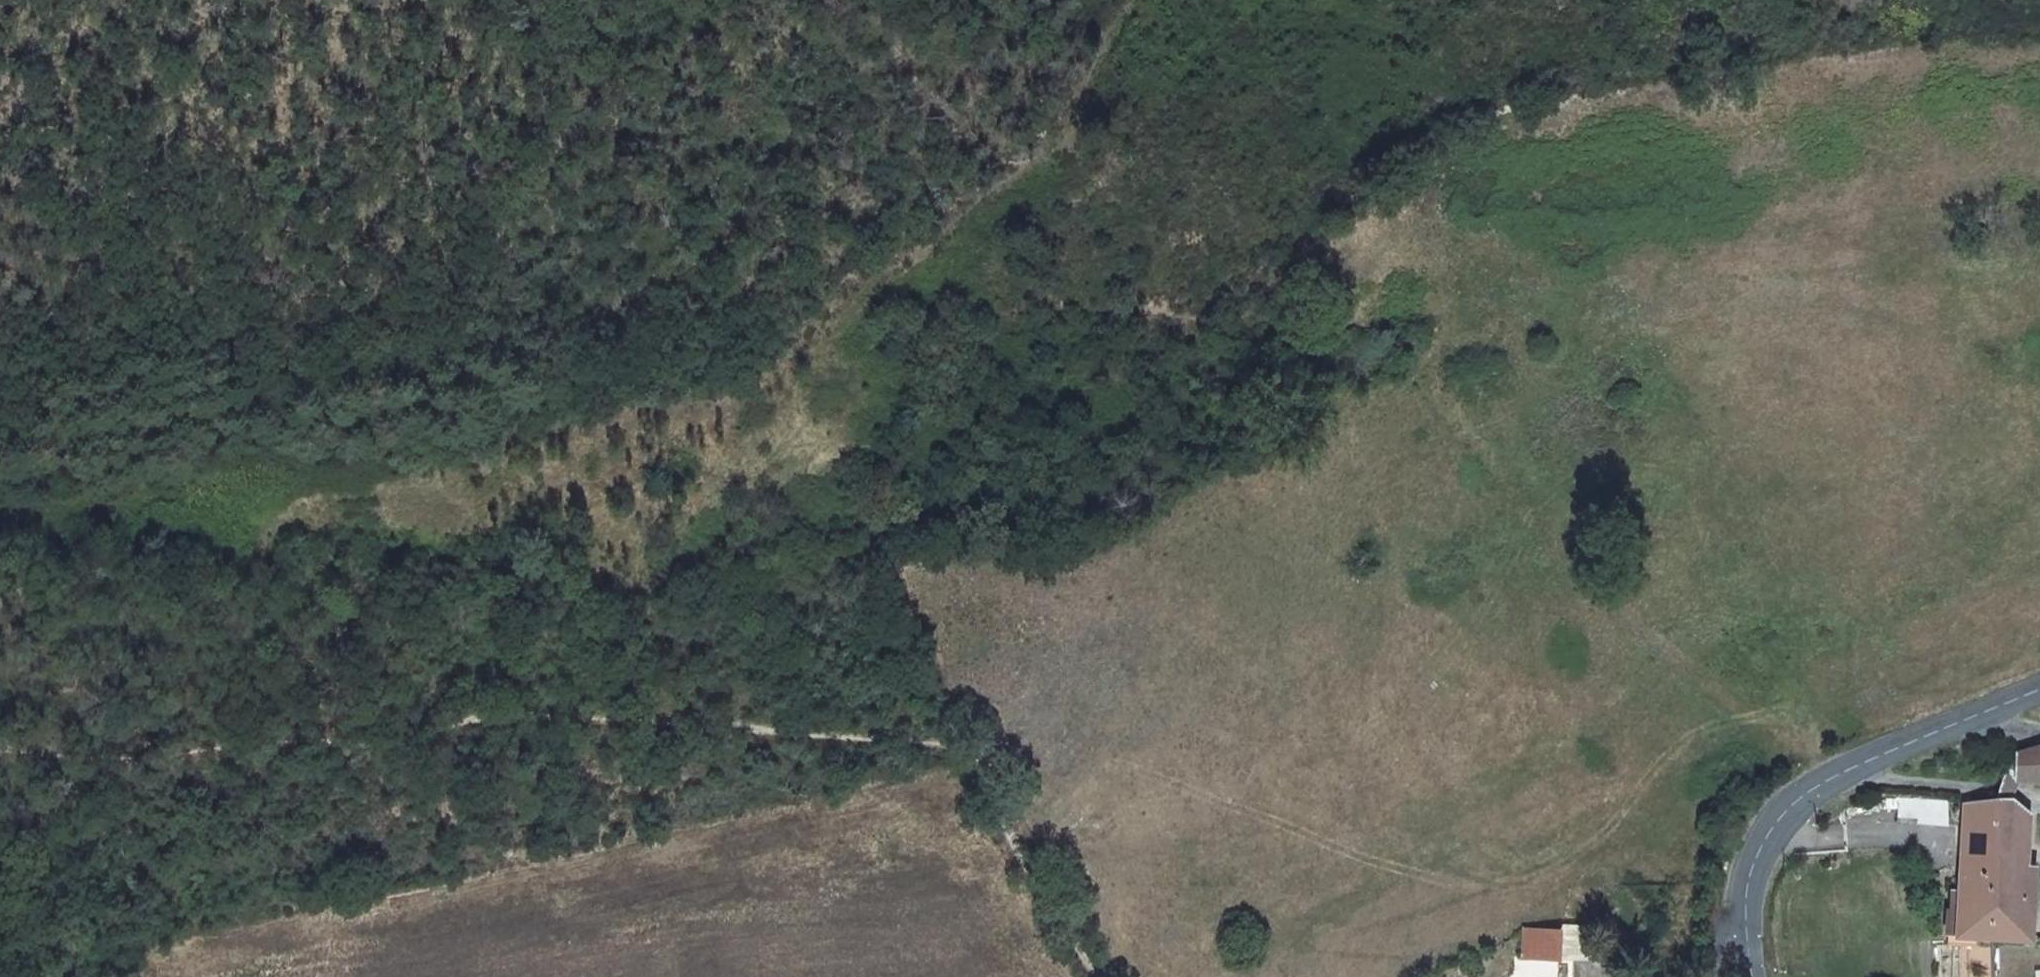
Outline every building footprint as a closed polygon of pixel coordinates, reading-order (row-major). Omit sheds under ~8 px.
[(2016,756),(2024,783),(2039,780),(2039,749),(2016,756)] [(2031,941),(2039,940),(2039,905),(2038,905),(2038,867),(2032,867),(2032,815),(2015,801),(1964,804),(1963,876),(1955,878),(1955,907),(1950,908),(1951,945),(1980,948),(1979,937),(2031,941)] [(1952,825),(1952,803),(1904,805),(1904,821),(1923,821),(1923,826),(1952,825)] [(1559,963),(1562,931),(1529,928),(1524,959),(1559,963)]
